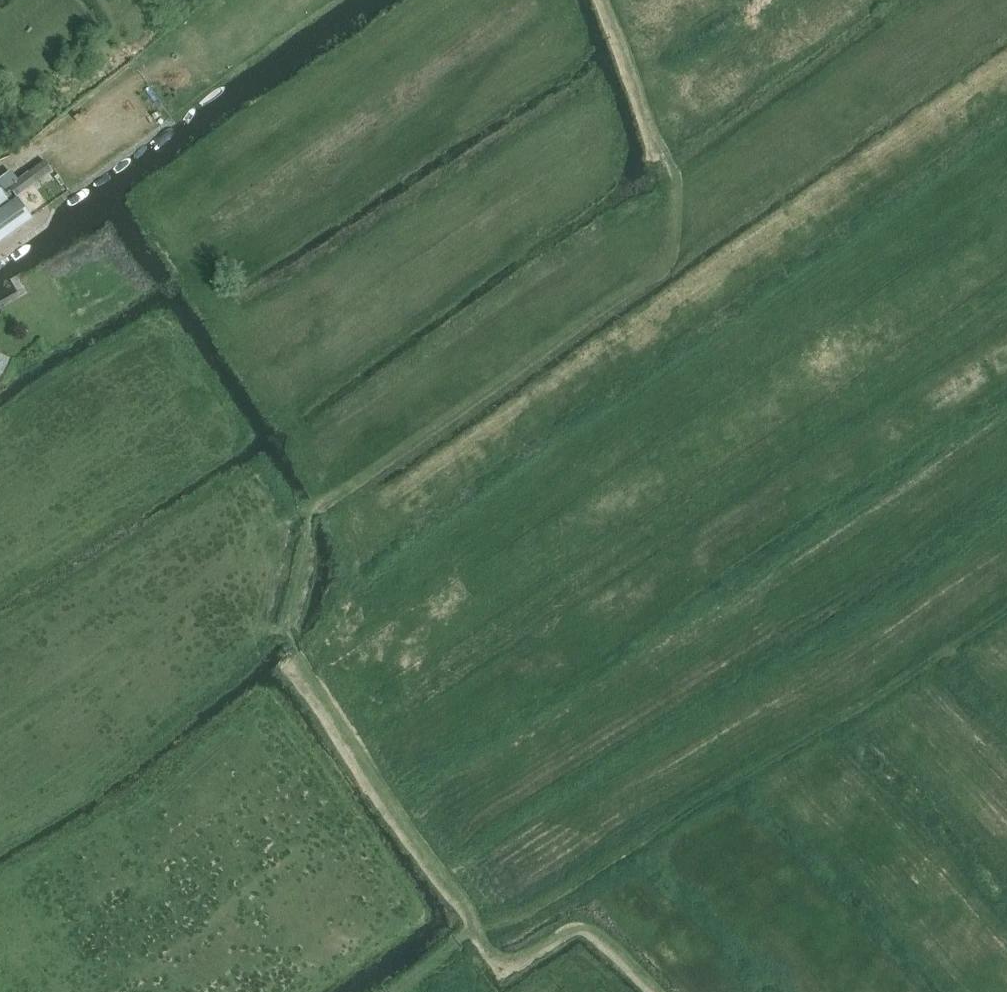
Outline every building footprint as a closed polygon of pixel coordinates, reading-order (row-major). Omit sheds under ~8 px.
[(15,196),(51,170),(43,159),(7,186),(15,196)] [(0,207),(0,243),(34,218),(16,196),(15,196),(0,207)]
